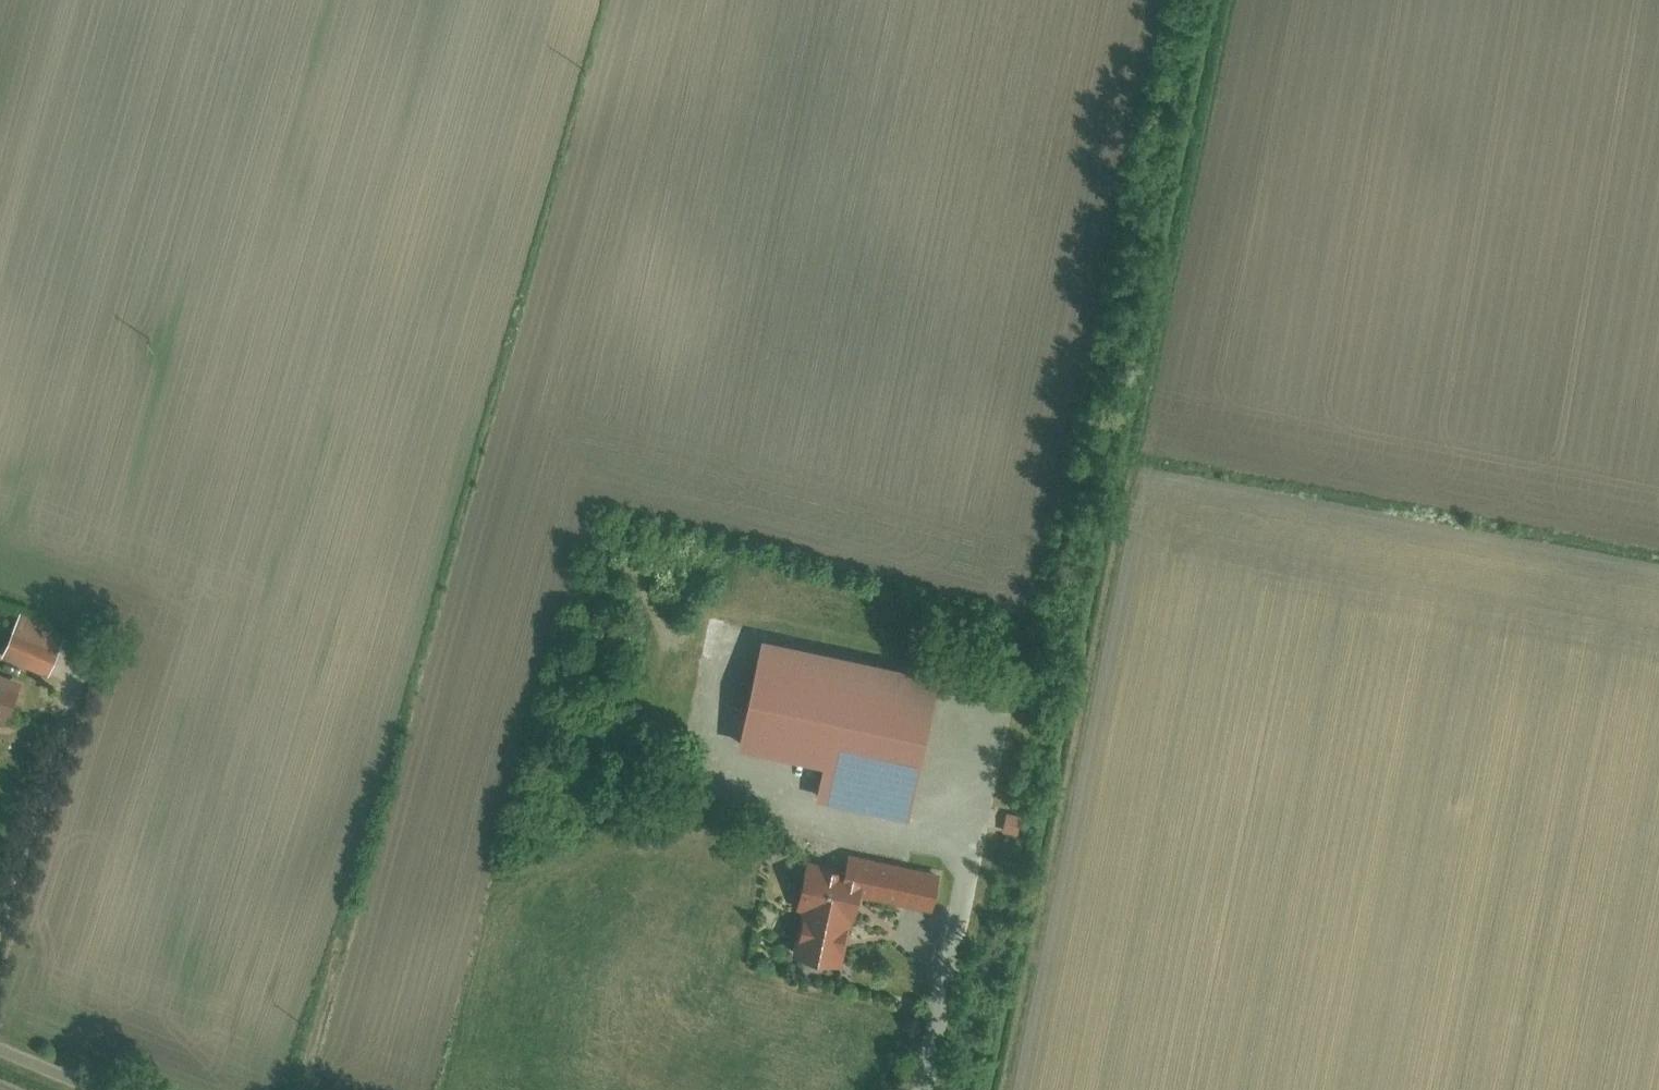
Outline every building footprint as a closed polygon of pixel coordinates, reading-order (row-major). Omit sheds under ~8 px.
[(19,616),(1,658),(47,678),(65,636),(19,616)] [(939,680),(759,642),(736,751),(820,768),(813,802),(909,822),(939,680)] [(3,725),(18,685),(0,678),(0,724),(3,725)] [(810,864),(788,958),(842,971),(860,898),(929,914),(938,875),(848,854),(843,872),(810,864)]
